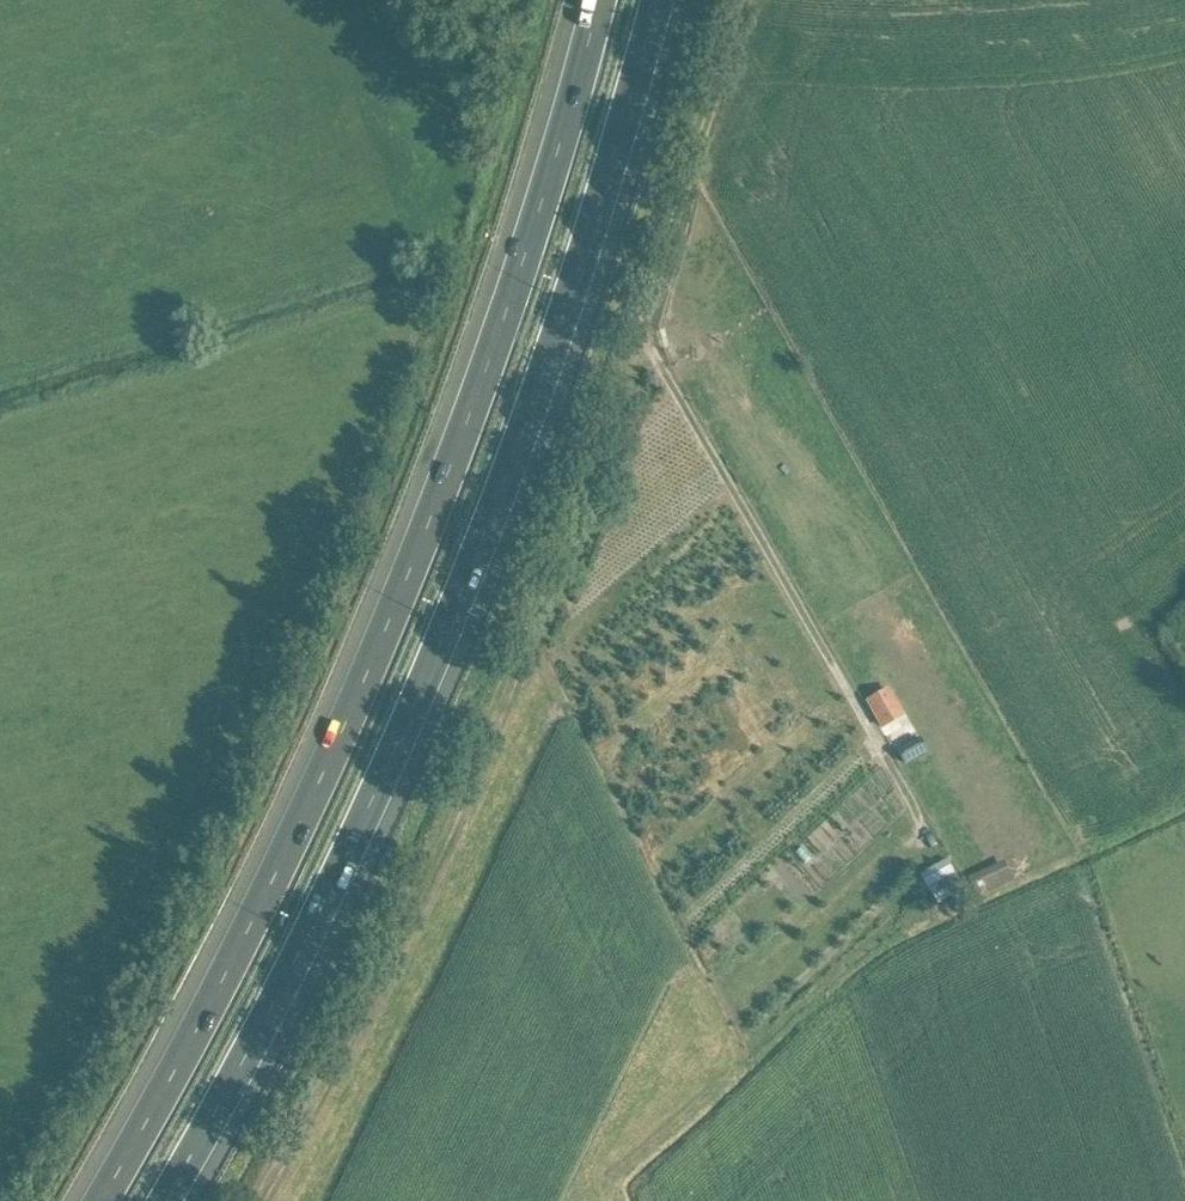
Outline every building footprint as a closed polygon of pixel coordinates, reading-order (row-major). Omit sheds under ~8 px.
[(905,715),(889,687),(866,700),(882,729),(905,715)] [(924,750),(913,733),(890,746),(901,764),(924,750)] [(1051,853),(1057,866),(1077,856),(1072,844),(1051,853)] [(920,873),(944,912),(976,900),(967,884),(964,885),(947,858),(920,873)] [(978,897),(1014,881),(1004,860),(968,876),(978,897)]
